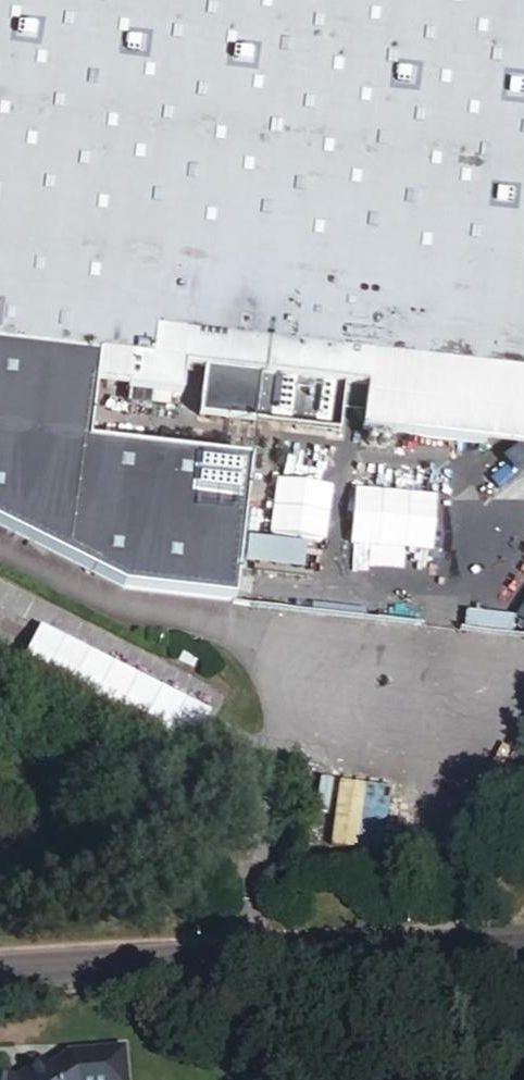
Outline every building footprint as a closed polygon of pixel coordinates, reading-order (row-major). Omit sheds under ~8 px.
[(90,357),(125,361),(122,391),(176,397),(178,368),(184,322),(208,325),(206,338),(260,346),(256,377),(310,383),(314,351),(523,378),(523,0),(0,0),(0,347),(90,357)] [(178,368),(198,370),(194,400),(282,410),(280,428),(334,434),(339,388),(359,390),(357,403),(523,418),(523,378),(314,351),(310,383),(256,377),(260,346),(206,338),(208,325),(184,322),(178,368)] [(0,347),(0,525),(116,581),(227,593),(240,474),(263,477),(267,439),(82,418),(86,387),(90,357),(0,347)] [(90,357),(86,387),(122,391),(125,361),(90,357)] [(323,539),(337,456),(281,446),(267,530),(323,539)] [(240,474),(227,593),(250,596),(263,477),(240,474)] [(434,547),(437,490),(354,485),(351,543),(434,547)] [(488,622),(523,626),(523,567),(488,622)] [(208,706),(40,623),(21,663),(188,746),(208,706)] [(412,824),(386,819),(392,786),(365,781),(362,799),(346,796),(338,841),(406,854),(412,824)] [(111,1048),(56,1059),(60,1070),(48,1079),(118,1079),(111,1048)] [(20,1079),(40,1079),(32,1070),(20,1079)]
